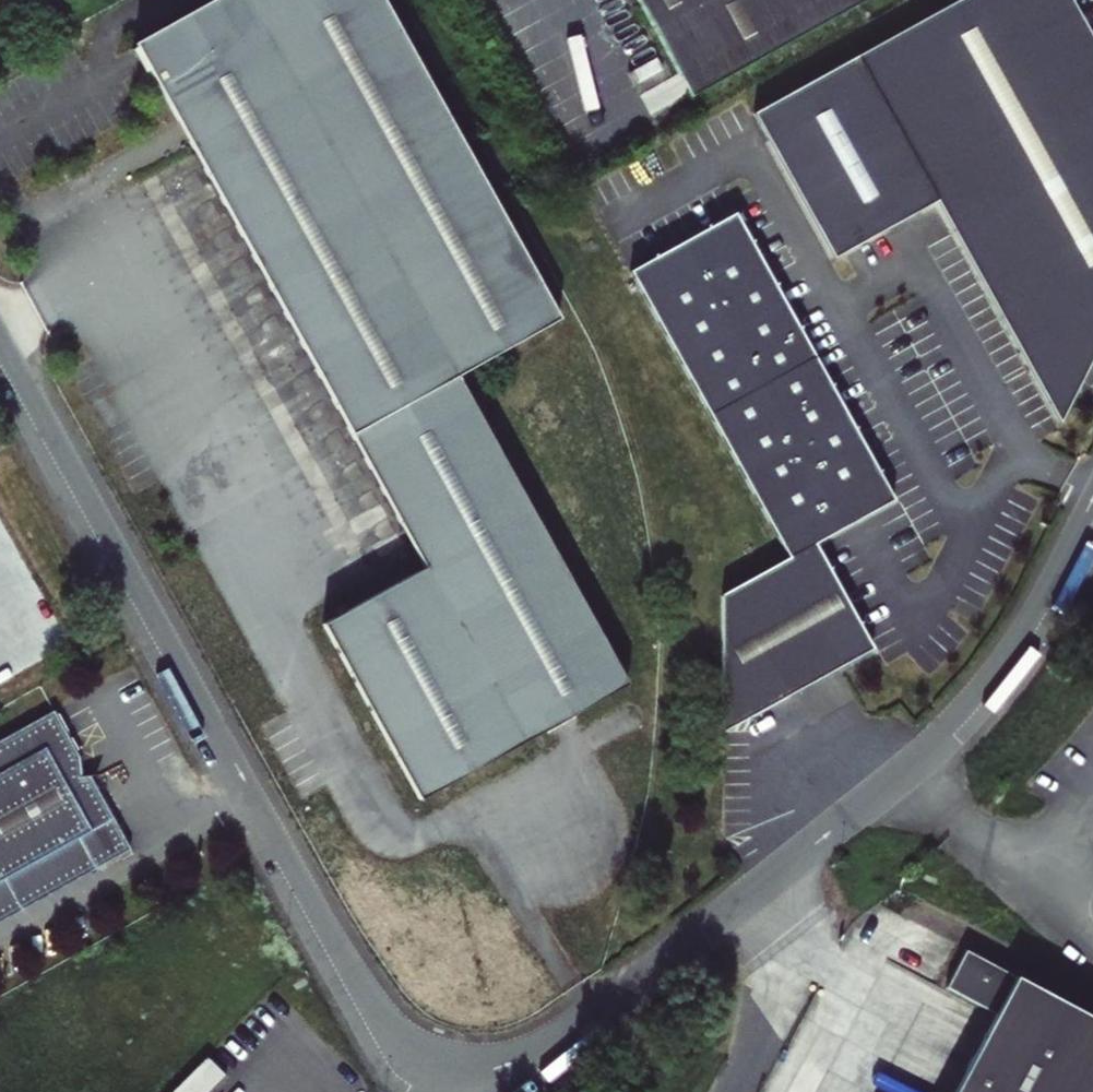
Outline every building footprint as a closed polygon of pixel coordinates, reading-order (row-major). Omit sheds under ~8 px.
[(381,0),(212,0),(133,43),(421,568),(320,625),(416,801),(625,686),(454,377),(558,320),(381,0)] [(690,99),(868,0),(636,0),(690,99)] [(856,59),(1059,424),(1092,373),(1092,44),(1068,0),(961,0),(856,59)] [(734,215),(629,273),(786,560),(719,596),(719,733),(870,650),(812,546),(891,502),(734,215)] [(69,641),(0,518),(0,680),(69,641)] [(78,836),(96,867),(131,847),(89,773),(82,773),(75,750),(52,709),(0,738),(0,879),(78,836)] [(96,867),(78,836),(0,879),(0,920),(96,867)] [(971,948),(950,986),(997,1012),(953,1091),(1092,1091),(1092,1016),(971,948)] [(224,1077),(205,1058),(171,1091),(210,1091),(224,1077)]
